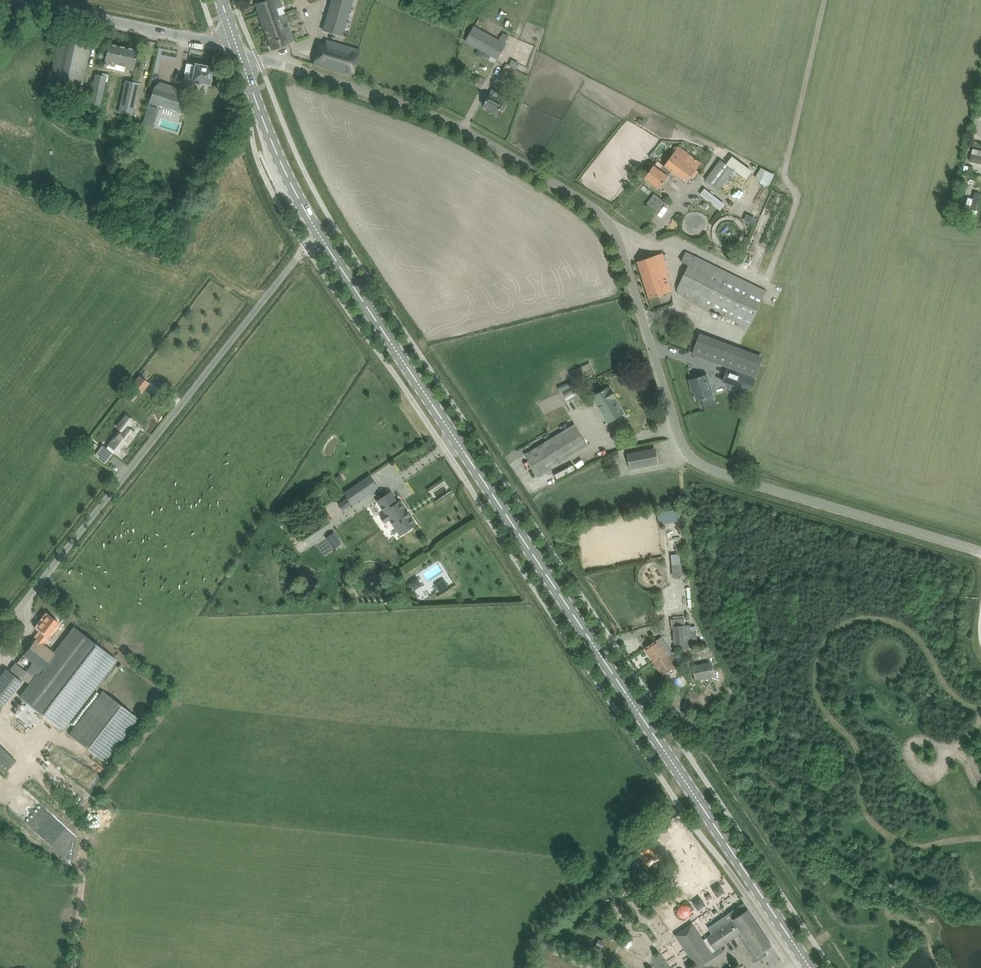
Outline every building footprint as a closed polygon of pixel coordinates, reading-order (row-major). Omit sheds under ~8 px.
[(289,43),(288,42),(294,40),(289,27),(284,29),(279,15),(285,13),(280,0),(267,0),(256,4),(271,49),(289,43)] [(345,25),(352,0),(331,0),(323,30),(342,35),(345,25)] [(2,21),(0,28),(13,31),(15,23),(2,21)] [(507,43),(474,25),(466,40),(486,51),(484,55),(496,62),(498,58),(507,43)] [(60,33),(58,42),(50,77),(83,84),(92,39),(60,33)] [(353,75),(360,50),(326,40),(324,44),(319,43),(313,63),(353,75)] [(119,63),(123,46),(108,43),(103,67),(107,67),(107,64),(115,65),(116,63),(119,63)] [(137,49),(123,46),(119,63),(126,65),(125,68),(133,70),(137,49)] [(192,81),(209,85),(210,83),(212,82),(212,79),(211,78),(213,67),(212,67),(211,65),(208,64),(207,66),(195,63),(195,66),(187,64),(183,82),(192,83),(192,81)] [(529,76),(507,64),(501,72),(526,86),(529,76)] [(96,73),(88,105),(100,107),(107,76),(96,73)] [(125,80),(119,112),(133,114),(139,83),(125,80)] [(154,87),(149,101),(160,105),(182,112),(188,92),(179,89),(158,83),(154,87)] [(504,104),(507,105),(514,93),(505,88),(502,92),(500,91),(500,92),(493,88),(484,105),(492,110),(491,112),(497,115),(504,104)] [(148,104),(145,114),(155,117),(158,108),(148,104)] [(149,147),(148,152),(154,153),(156,143),(144,141),(143,146),(149,147)] [(660,188),(666,180),(672,171),(688,182),(702,162),(679,145),(660,170),(654,165),(645,177),(660,188)] [(974,153),(975,148),(966,146),(964,162),(980,165),(980,154),(974,153)] [(721,159),(705,180),(720,190),(732,173),(734,170),(746,178),(749,173),(752,170),(750,169),(732,155),(726,163),(721,159)] [(774,174),(766,171),(765,172),(761,181),(769,185),(774,174)] [(745,220),(752,223),(768,186),(761,183),(745,220)] [(725,203),(706,188),(701,194),(720,209),(725,203)] [(661,207),(665,201),(655,194),(647,203),(658,211),(661,207)] [(678,293),(687,297),(749,328),(767,291),(695,256),(686,252),(682,261),(689,265),(678,288),(678,293)] [(650,298),(672,291),(667,270),(668,269),(663,253),(638,261),(650,298)] [(692,354),(720,364),(756,377),(763,361),(699,337),(692,354)] [(756,379),(727,368),(722,382),(751,392),(753,387),(756,379)] [(139,375),(131,385),(142,393),(149,383),(139,375)] [(698,400),(713,395),(707,375),(690,380),(692,388),(694,387),(698,400)] [(555,392),(568,385),(565,379),(552,386),(555,392)] [(558,390),(560,398),(574,395),(572,386),(558,390)] [(610,421),(615,418),(623,412),(613,396),(614,395),(609,387),(604,390),(604,389),(594,395),(610,421)] [(570,420),(590,412),(587,406),(567,414),(570,420)] [(132,421),(132,420),(126,415),(117,426),(121,430),(106,448),(103,445),(95,455),(105,463),(116,449),(123,455),(128,449),(125,447),(126,446),(125,446),(135,433),(125,426),(130,419),(132,421)] [(539,476),(547,471),(589,445),(576,423),(525,454),(539,476)] [(659,463),(657,453),(656,451),(655,450),(654,449),(652,449),(651,449),(628,453),(631,468),(659,463)] [(343,510),(353,503),(353,504),(378,487),(370,476),(346,493),(348,497),(339,503),(343,510)] [(401,534),(406,531),(408,531),(411,529),(411,527),(416,524),(410,516),(411,515),(407,510),(407,511),(400,501),(398,503),(391,492),(378,501),(401,534)] [(334,532),(326,537),(334,549),(342,543),(334,532)] [(419,581),(439,573),(435,563),(415,571),(419,581)] [(673,564),(673,576),(682,576),(682,564),(673,564)] [(404,581),(409,589),(416,585),(412,577),(404,581)] [(435,592),(443,586),(436,577),(428,583),(435,592)] [(36,638),(23,654),(43,669),(55,653),(43,644),(49,636),(59,623),(48,614),(37,627),(42,631),(36,639),(36,638)] [(691,624),(685,624),(684,618),(673,619),(675,644),(692,643),(691,638),(693,638),(693,629),(691,629),(691,624)] [(43,669),(21,698),(61,729),(115,658),(75,627),(55,653),(43,669)] [(653,642),(645,648),(654,661),(665,654),(669,651),(660,638),(653,642)] [(665,654),(654,661),(663,675),(671,669),(679,665),(671,653),(670,652),(669,651),(665,654)] [(712,661),(693,665),(696,680),(715,676),(712,661)] [(2,707),(22,681),(6,668),(0,676),(0,705),(2,707)] [(138,718),(102,690),(68,733),(104,761),(138,718)] [(13,760),(0,747),(0,773),(13,760)] [(705,888),(711,897),(719,891),(713,882),(705,888)] [(616,891),(609,892),(611,900),(617,898),(616,891)] [(690,906),(696,902),(693,897),(686,901),(690,906)] [(674,920),(687,913),(681,902),(667,909),(674,920)] [(693,922),(675,934),(698,967),(715,956),(723,951),(721,947),(738,935),(756,961),(768,953),(765,949),(772,945),(744,903),(736,909),(729,913),(733,920),(708,937),(704,939),(693,922)] [(624,949),(626,939),(618,936),(615,946),(624,949)]
